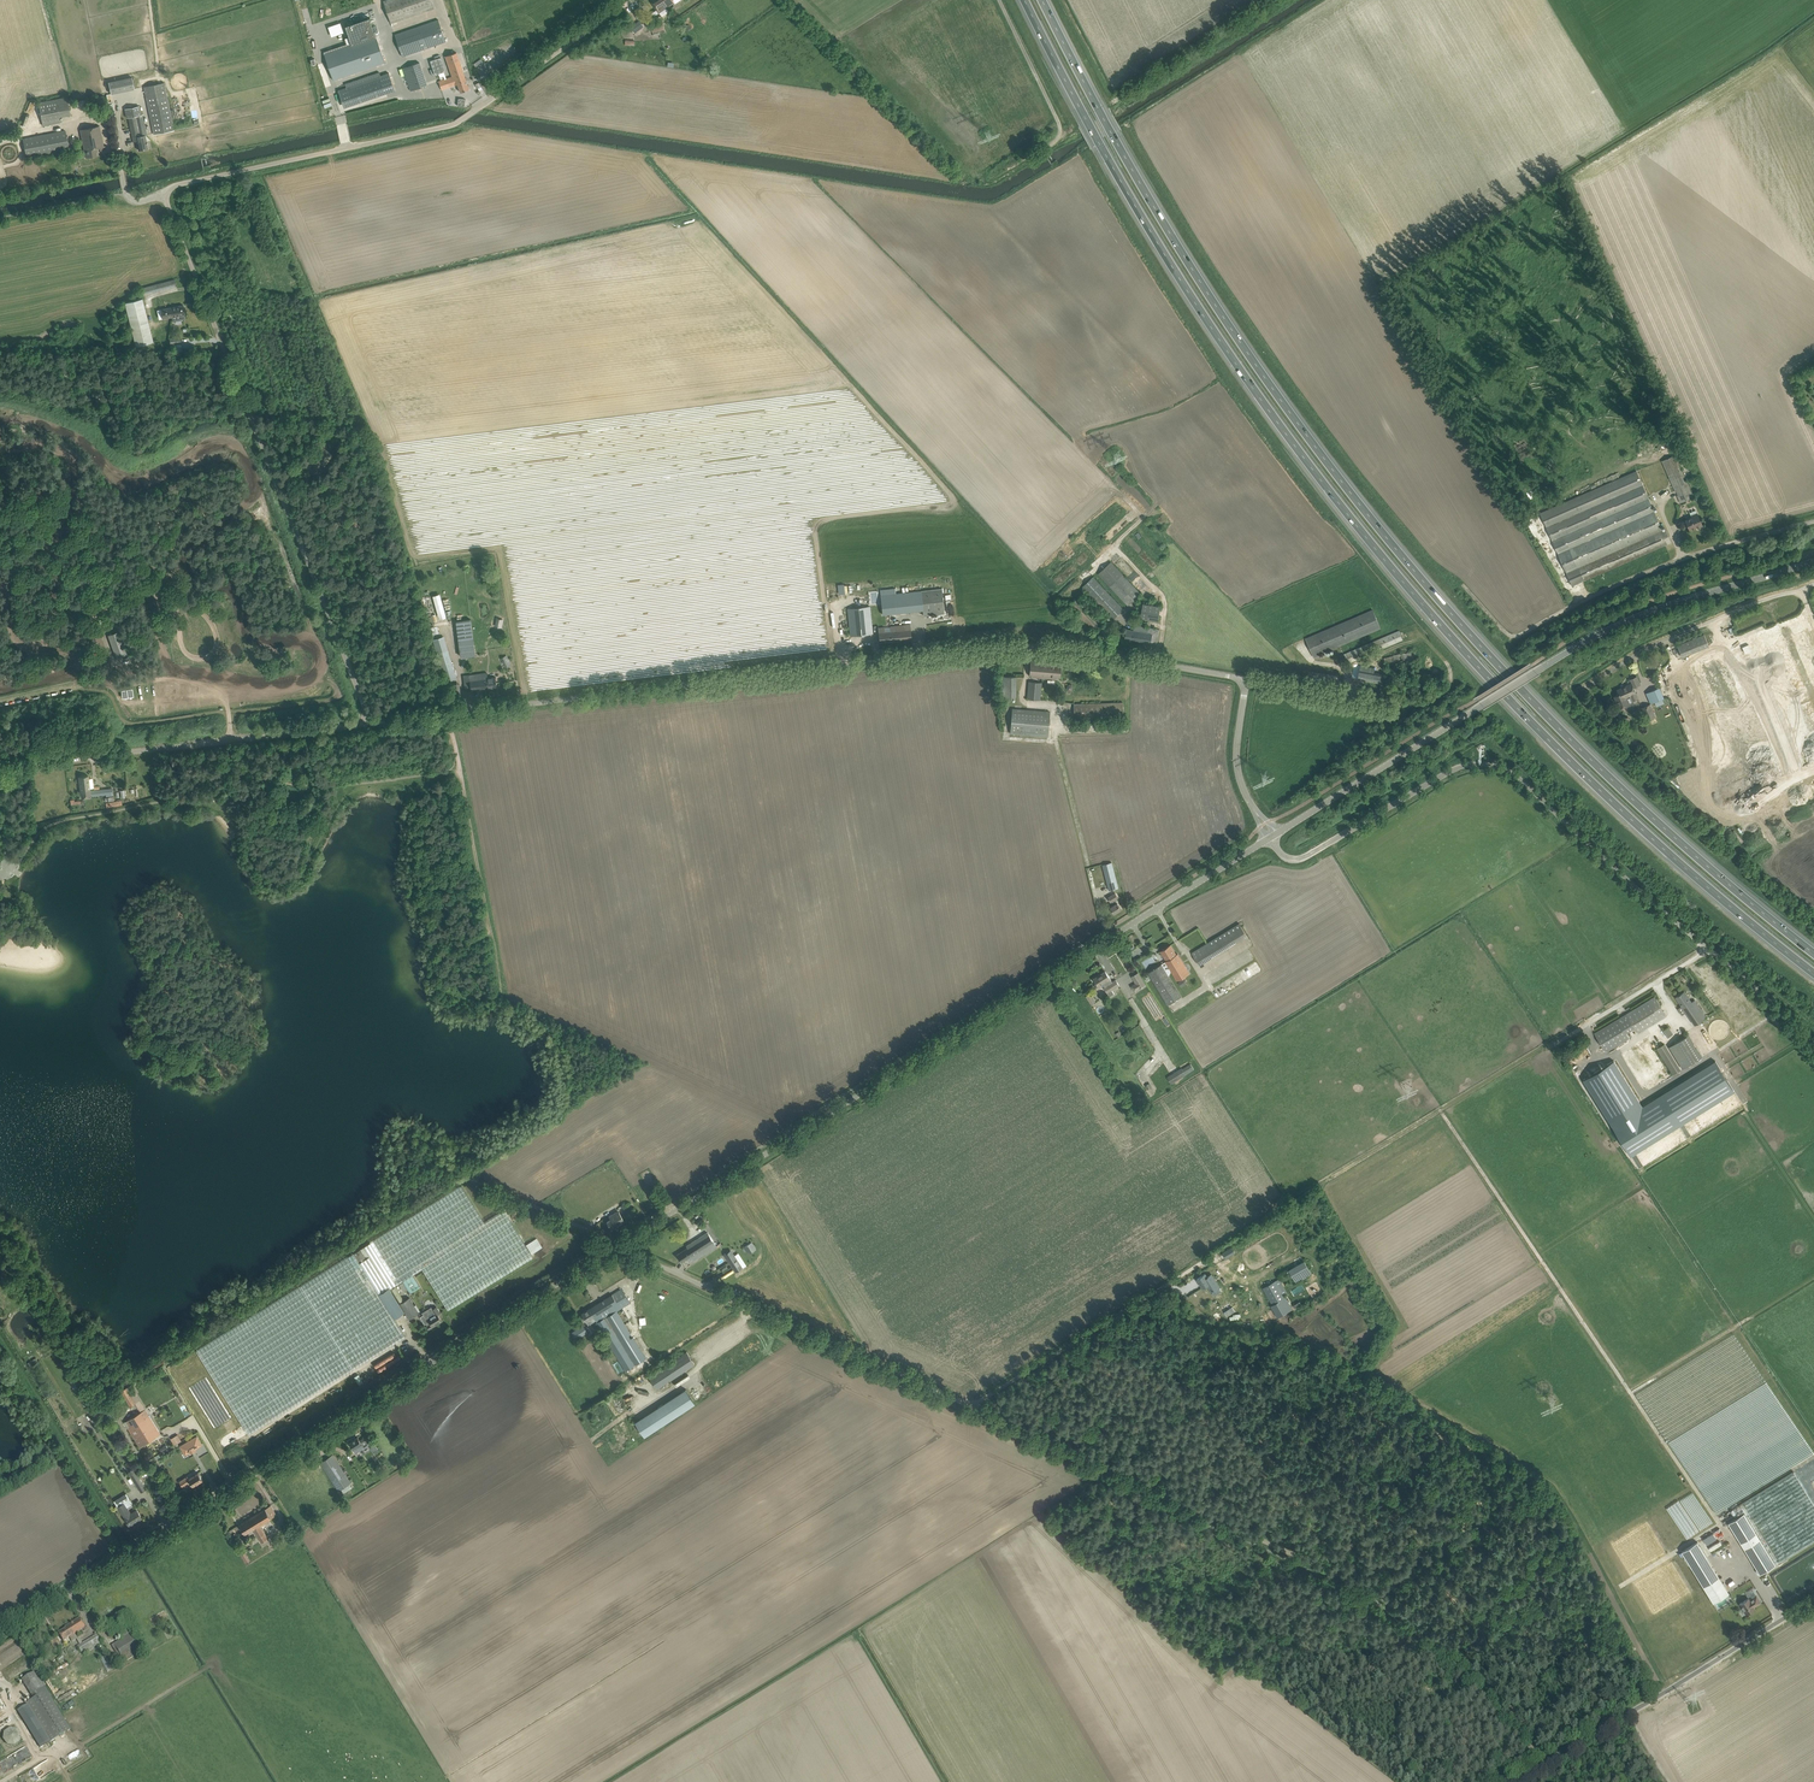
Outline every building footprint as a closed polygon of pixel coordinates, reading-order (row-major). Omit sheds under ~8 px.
[(391,23),(435,8),(432,0),(386,0),(384,1),(391,23)] [(652,13),(654,16),(668,7),(663,0),(655,0),(652,2),(657,10),(652,13)] [(648,19),(640,6),(633,11),(636,16),(639,14),(644,21),(648,19)] [(446,41),(439,20),(395,34),(402,56),(446,41)] [(650,23),(653,32),(664,29),(662,20),(650,23)] [(632,26),(636,32),(644,26),(640,21),(632,26)] [(326,26),(329,36),(342,32),(339,22),(326,26)] [(325,53),(334,80),(385,62),(375,35),(325,53)] [(461,92),(469,89),(457,52),(446,56),(453,76),(439,81),(442,90),(458,84),(461,92)] [(441,57),(430,61),(435,75),(446,71),(441,57)] [(403,68),(411,91),(427,85),(420,62),(403,68)] [(395,90),(389,73),(375,77),(381,95),(395,90)] [(114,81),(108,82),(109,83),(109,87),(111,93),(111,94),(117,93),(114,81)] [(144,87),(154,134),(174,130),(164,83),(144,87)] [(39,102),(43,125),(60,122),(60,118),(70,115),(66,97),(39,102)] [(88,108),(89,115),(102,113),(101,106),(88,108)] [(141,115),(139,106),(125,109),(127,118),(128,117),(132,137),(145,135),(147,134),(143,114),(141,115)] [(80,130),(86,158),(97,155),(95,148),(104,146),(99,126),(80,130)] [(23,138),(27,158),(69,150),(65,130),(23,138)] [(148,148),(145,135),(132,137),(133,141),(137,141),(139,150),(148,148)] [(140,289),(142,296),(176,286),(175,279),(140,289)] [(142,298),(125,302),(136,346),(153,341),(142,298)] [(185,314),(183,305),(173,307),(174,312),(171,312),(172,317),(185,314)] [(161,309),(163,318),(172,317),(171,312),(174,312),(173,307),(161,309)] [(170,338),(170,345),(181,344),(181,337),(170,338)] [(321,445),(306,466),(314,472),(321,463),(325,465),(333,454),(321,445)] [(1662,460),(1680,502),(1694,496),(1675,455),(1662,460)] [(1553,540),(1574,585),(1672,542),(1669,536),(1665,528),(1662,530),(1648,498),(1635,468),(1539,509),(1553,540)] [(1688,524),(1690,530),(1703,525),(1699,517),(1698,514),(1686,520),(1688,524)] [(1098,573),(1129,606),(1142,594),(1112,561),(1098,573)] [(1083,587),(1113,619),(1124,609),(1093,577),(1083,587)] [(944,613),(942,588),(921,591),(924,615),(944,613)] [(882,595),(881,595),(883,614),(884,614),(911,611),(909,592),(896,593),(882,595)] [(1143,603),(1141,617),(1158,621),(1161,606),(1143,603)] [(851,636),(873,633),(870,606),(848,608),(851,636)] [(1306,638),(1314,656),(1381,628),(1373,609),(1306,638)] [(475,654),(471,619),(457,621),(461,656),(475,654)] [(885,627),(878,627),(879,632),(879,636),(880,642),(912,639),(911,633),(910,624),(890,626),(890,627),(891,631),(890,631),(885,632),(885,627)] [(1125,639),(1157,644),(1159,629),(1135,625),(1134,630),(1127,628),(1125,639)] [(1344,654),(1348,663),(1403,639),(1399,630),(1344,654)] [(120,631),(108,635),(116,657),(128,653),(120,631)] [(1678,645),(1682,656),(1709,645),(1704,634),(1678,645)] [(438,652),(437,652),(445,681),(446,681),(456,678),(447,649),(441,651),(438,652)] [(135,652),(137,663),(151,661),(150,650),(135,652)] [(1417,659),(1416,652),(1411,653),(1411,651),(1405,653),(1405,652),(1393,655),(1394,655),(1384,658),(1387,667),(1417,659)] [(501,659),(505,667),(511,665),(507,657),(501,659)] [(1031,662),(1030,676),(1055,678),(1055,676),(1060,676),(1061,666),(1049,665),(1049,663),(1031,662)] [(1353,678),(1358,678),(1358,679),(1380,683),(1382,674),(1374,672),(1375,668),(1356,664),(1353,678)] [(465,691),(497,687),(496,677),(488,678),(487,673),(464,676),(465,691)] [(1029,681),(1028,699),(1040,700),(1042,682),(1029,681)] [(1615,696),(1620,708),(1629,704),(1626,697),(1631,695),(1633,700),(1638,698),(1632,683),(1617,690),(1620,694),(1615,696)] [(1660,687),(1646,693),(1651,703),(1664,697),(1660,687)] [(1662,698),(1655,702),(1657,706),(1664,703),(1662,698)] [(1072,715),(1072,719),(1123,717),(1123,702),(1074,704),(1075,715),(1072,715)] [(1641,707),(1647,721),(1656,717),(1651,704),(1641,707)] [(1011,733),(1048,736),(1050,711),(1012,708),(1011,733)] [(1622,724),(1629,725),(1631,717),(1624,716),(1622,724)] [(465,729),(469,740),(476,738),(473,726),(465,729)] [(88,775),(79,777),(80,783),(81,798),(91,797),(91,796),(90,791),(90,788),(89,779),(88,775)] [(1102,864),(1110,893),(1119,891),(1112,862),(1102,864)] [(1118,897),(1115,893),(1108,897),(1111,902),(1112,901),(1114,905),(1111,907),(1115,913),(1122,909),(1115,899),(1118,897)] [(1247,935),(1239,923),(1200,947),(1208,960),(1247,935)] [(1126,947),(1128,951),(1135,947),(1132,943),(1126,947)] [(1161,951),(1167,961),(1172,958),(1176,955),(1170,945),(1161,951)] [(1200,947),(1192,952),(1199,965),(1208,960),(1200,947)] [(1162,964),(1148,973),(1168,1005),(1181,996),(1169,976),(1171,971),(1177,980),(1189,973),(1178,954),(1172,958),(1167,961),(1166,962),(1170,968),(1166,970),(1162,964)] [(1095,985),(1098,989),(1102,986),(1101,984),(1103,983),(1105,986),(1104,987),(1110,996),(1115,993),(1112,990),(1120,985),(1116,980),(1112,982),(1106,971),(1101,974),(1102,975),(1095,979),(1094,979),(1097,983),(1095,985)] [(1136,983),(1131,986),(1134,991),(1139,988),(1146,984),(1143,979),(1136,983)] [(1676,997),(1695,1025),(1706,1017),(1695,1000),(1692,1002),(1684,991),(1676,997)] [(1090,1004),(1095,1001),(1090,993),(1085,996),(1090,1004)] [(1638,1033),(1666,1015),(1655,996),(1595,1033),(1606,1052),(1629,1038),(1626,1033),(1635,1027),(1638,1033)] [(1663,1029),(1666,1037),(1672,1034),(1669,1026),(1663,1029)] [(1688,1035),(1669,1047),(1682,1069),(1702,1057),(1688,1035)] [(1664,1044),(1657,1048),(1673,1075),(1681,1070),(1664,1044)] [(1614,1060),(1583,1079),(1609,1121),(1640,1102),(1614,1060)] [(1191,1063),(1182,1069),(1186,1074),(1194,1069),(1191,1063)] [(1612,1125),(1630,1154),(1630,1153),(1733,1089),(1718,1064),(1718,1065),(1645,1110),(1643,1106),(1642,1106),(1612,1125)] [(1173,1073),(1167,1077),(1171,1084),(1178,1080),(1183,1077),(1186,1075),(1186,1074),(1182,1069),(1182,1068),(1178,1070),(1173,1073)] [(462,1185),(197,1351),(248,1434),(406,1336),(394,1318),(379,1294),(390,1288),(403,1280),(410,1292),(420,1286),(412,1273),(422,1267),(448,1309),(533,1257),(504,1210),(485,1222),(462,1185)] [(609,1216),(611,1219),(607,1221),(612,1230),(621,1224),(620,1223),(622,1222),(622,1223),(625,1221),(619,1212),(617,1213),(616,1212),(609,1216)] [(688,1248),(677,1255),(682,1262),(688,1258),(691,1262),(693,1260),(716,1245),(708,1232),(687,1246),(688,1248)] [(744,1247),(747,1252),(755,1247),(752,1242),(744,1247)] [(1223,1253),(1226,1258),(1235,1253),(1232,1248),(1223,1253)] [(742,1267),(734,1255),(728,1259),(736,1271),(742,1267)] [(1290,1269),(1297,1282),(1312,1274),(1305,1260),(1290,1269)] [(1207,1284),(1211,1291),(1219,1286),(1211,1274),(1207,1277),(1205,1274),(1197,1279),(1203,1287),(1207,1284)] [(1263,1288),(1273,1305),(1271,1305),(1278,1317),(1293,1309),(1284,1294),(1287,1292),(1279,1279),(1263,1288)] [(379,1294),(394,1318),(404,1312),(390,1288),(379,1294)] [(587,1322),(594,1317),(597,1323),(617,1311),(622,1308),(630,1302),(622,1289),(582,1313),(587,1322)] [(413,1316),(419,1313),(410,1297),(400,1303),(409,1318),(411,1318),(411,1319),(413,1317),(413,1316)] [(424,1315),(421,1317),(425,1323),(426,1323),(427,1325),(429,1329),(442,1321),(438,1314),(440,1313),(436,1307),(432,1309),(431,1307),(423,1312),(424,1315)] [(600,1329),(626,1371),(646,1358),(617,1311),(597,1323),(601,1329),(600,1329)] [(583,1325),(572,1332),(577,1339),(588,1332),(583,1325)] [(721,1329),(706,1335),(708,1339),(722,1332),(721,1329)] [(695,1364),(687,1351),(648,1376),(657,1389),(695,1364)] [(372,1363),(376,1371),(398,1360),(394,1352),(372,1363)] [(358,1374),(355,1377),(359,1385),(363,1383),(358,1374)] [(130,1386),(126,1388),(131,1394),(135,1392),(130,1385),(130,1386)] [(126,1388),(120,1391),(130,1406),(135,1403),(136,1402),(131,1394),(126,1388)] [(686,1389),(676,1395),(685,1409),(695,1403),(686,1389)] [(88,1415),(93,1422),(101,1416),(97,1410),(88,1415)] [(135,1424),(145,1418),(141,1412),(126,1421),(130,1427),(128,1428),(140,1447),(146,1443),(135,1424)] [(149,1415),(145,1418),(135,1424),(146,1443),(161,1434),(149,1415)] [(358,1437),(349,1442),(352,1447),(354,1449),(356,1453),(369,1444),(371,1447),(375,1445),(375,1444),(368,1433),(363,1436),(364,1437),(360,1440),(358,1437)] [(172,1444),(180,1441),(177,1434),(169,1437),(172,1444)] [(185,1443),(180,1446),(185,1455),(190,1452),(191,1453),(196,1450),(190,1440),(185,1443)] [(333,1455),(320,1463),(339,1490),(351,1482),(333,1455)] [(1813,1479),(1813,1460),(1797,1469),(1805,1484),(1813,1479)] [(146,1489),(134,1469),(129,1472),(141,1492),(146,1489)] [(1794,1471),(1734,1508),(1738,1515),(1744,1511),(1760,1537),(1767,1548),(1777,1564),(1813,1541),(1813,1504),(1794,1471)] [(188,1476),(180,1481),(183,1487),(191,1482),(193,1486),(203,1480),(198,1473),(189,1478),(188,1476)] [(1711,1523),(1693,1491),(1667,1507),(1685,1538),(1711,1523)] [(130,1499),(120,1506),(126,1516),(125,1517),(130,1525),(142,1518),(139,1513),(137,1510),(131,1513),(127,1507),(133,1504),(130,1499)] [(276,1515),(274,1510),(271,1505),(239,1524),(245,1534),(253,1529),(261,1543),(268,1538),(260,1525),(271,1518),(276,1515)] [(1760,1574),(1776,1564),(1766,1549),(1767,1548),(1760,1537),(1759,1538),(1744,1513),(1728,1522),(1760,1574)] [(1712,1532),(1703,1538),(1707,1544),(1716,1538),(1712,1532)] [(1710,1551),(1721,1544),(1719,1540),(1708,1548),(1710,1551)] [(1729,1593),(1707,1557),(1698,1542),(1682,1551),(1714,1603),(1729,1593)] [(1752,1598),(1750,1600),(1749,1598),(1740,1603),(1746,1613),(1755,1608),(1754,1606),(1761,1602),(1757,1595),(1752,1598)] [(85,1627),(83,1623),(79,1618),(65,1627),(66,1628),(58,1633),(63,1641),(70,1637),(70,1638),(75,1635),(74,1634),(85,1627)] [(101,1642),(99,1639),(96,1634),(92,1637),(95,1642),(87,1647),(83,1642),(77,1646),(81,1652),(84,1650),(86,1653),(94,1648),(95,1650),(103,1645),(101,1642)] [(127,1656),(139,1648),(130,1634),(114,1644),(125,1662),(129,1659),(127,1656)] [(27,1705),(18,1710),(40,1747),(70,1729),(49,1694),(44,1687),(32,1694),(35,1698),(26,1703),(27,1705)] [(6,1710),(18,1703),(12,1693),(0,1701),(6,1710)] [(7,1744),(14,1745),(20,1742),(21,1734),(16,1729),(9,1727),(4,1732),(3,1739),(7,1744)]
